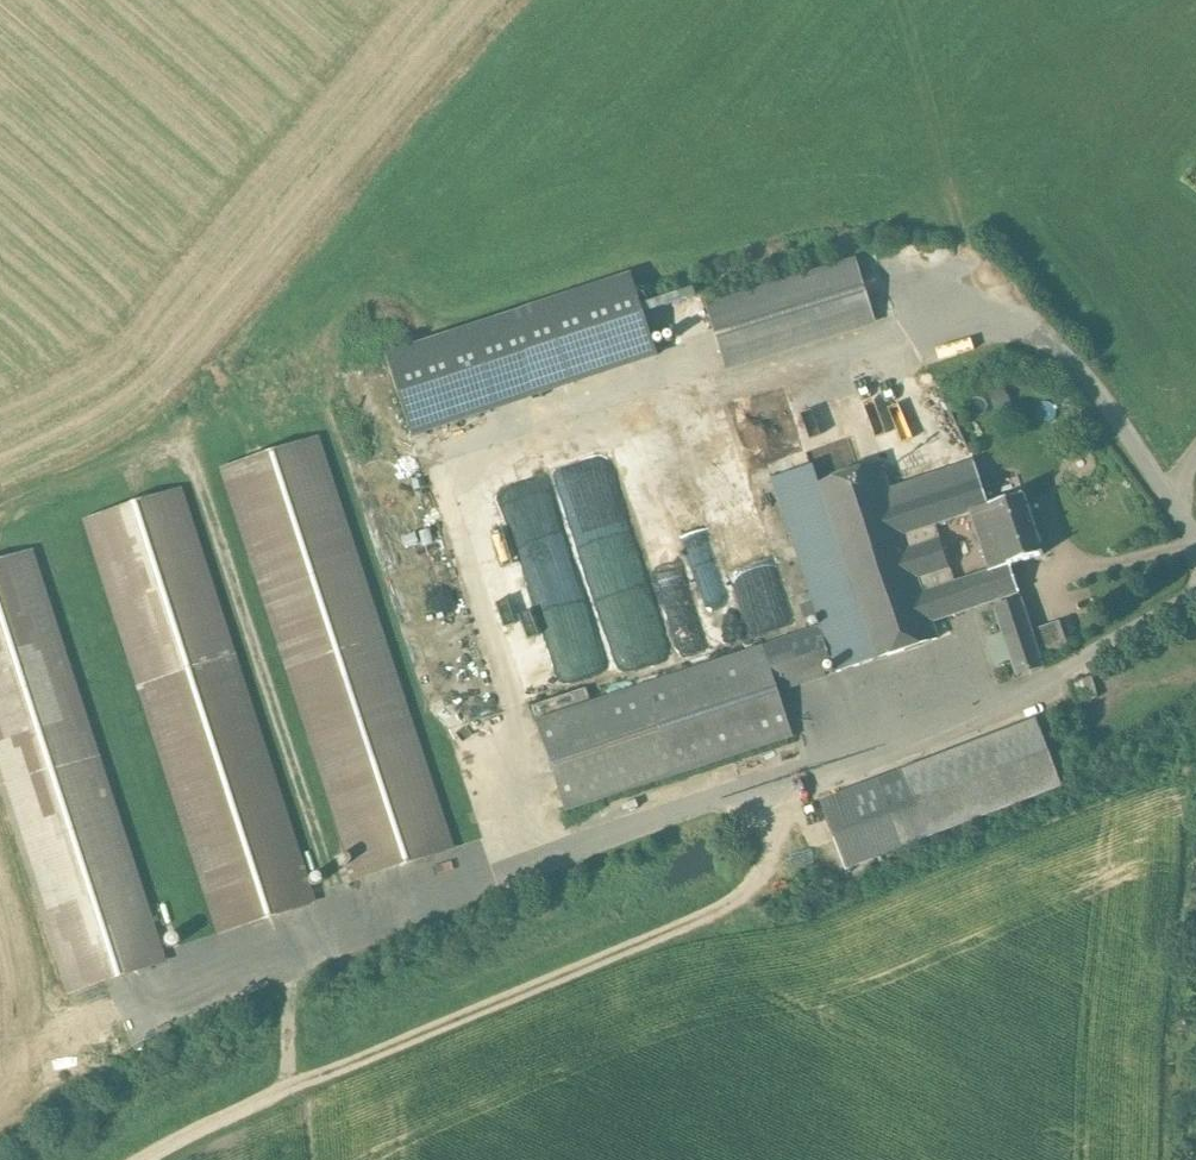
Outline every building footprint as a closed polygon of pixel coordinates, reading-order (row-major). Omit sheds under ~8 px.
[(855,261),(707,307),(726,368),(875,322),(855,261)] [(630,275),(384,356),(410,435),(656,355),(630,275)] [(723,410),(677,416),(684,463),(683,463),(685,475),(693,474),(695,491),(709,489),(707,475),(717,474),(714,453),(728,451),(723,410)] [(448,850),(313,441),(225,470),(360,879),(448,850)] [(880,464),(817,485),(875,660),(938,639),(932,622),(892,501),(880,464)] [(817,485),(810,466),(773,478),(828,647),(831,654),(837,673),(875,660),(817,485)] [(981,472),(892,501),(932,622),(964,612),(955,583),(935,525),(970,513),(991,507),(981,472)] [(310,904),(176,493),(88,521),(222,933),(310,904)] [(991,507),(970,513),(990,572),(990,573),(1011,566),(1044,555),(1024,496),(991,507)] [(27,555),(0,563),(0,772),(72,993),(160,964),(27,555)] [(510,575),(519,597),(563,580),(554,558),(510,575)] [(1011,566),(990,573),(990,572),(968,579),(978,607),(1007,597),(1009,604),(1022,599),(1011,566)] [(1009,604),(995,608),(1018,677),(1045,668),(1043,662),(1034,635),(1022,599),(1009,604)] [(811,630),(764,646),(779,692),(826,676),(820,657),(831,654),(828,647),(818,650),(811,630)] [(1049,630),(1034,635),(1043,662),(1058,658),(1049,630)] [(764,646),(534,722),(564,811),(793,736),(779,692),(764,646)] [(1092,677),(1071,684),(1077,704),(1098,698),(1092,677)] [(531,701),(534,713),(589,700),(586,689),(531,701)] [(1065,761),(1048,716),(1037,720),(1054,765),(1065,761)] [(1037,720),(822,802),(849,868),(1062,787),(1054,765),(1037,720)]
